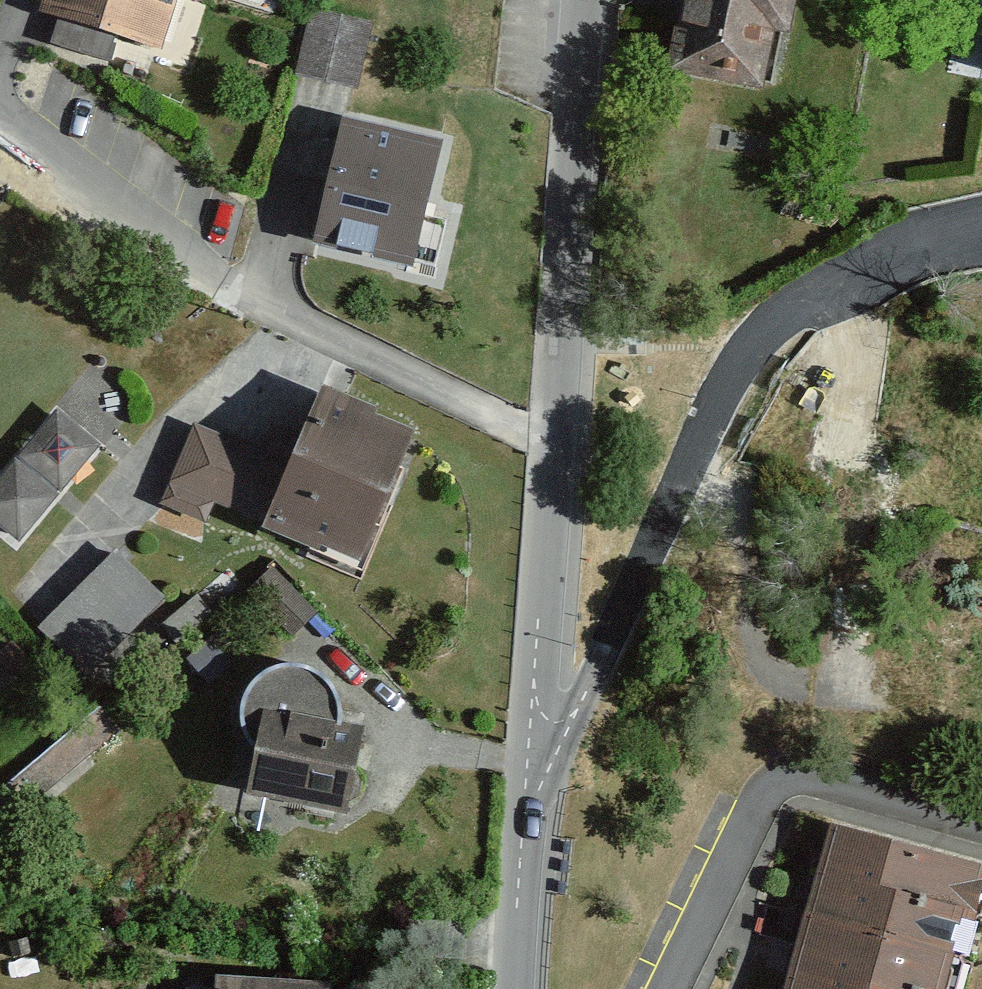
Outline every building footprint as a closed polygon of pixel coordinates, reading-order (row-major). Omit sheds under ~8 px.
[(160,45),(174,0),(40,0),(39,6),(160,45)] [(794,0),(683,0),(671,70),(760,86),(772,25),(788,28),(794,0)] [(368,25),(308,13),(297,73),(356,84),(368,25)] [(344,121),(314,242),(411,266),(441,145),(344,121)] [(371,409),(325,389),(290,468),(195,426),(162,501),(205,520),(213,502),(317,548),(320,543),(355,558),(410,433),(368,415),(371,409)] [(56,411),(0,479),(0,522),(17,536),(95,443),(56,411)] [(160,597),(114,552),(40,626),(86,672),(160,597)] [(272,569),(248,592),(292,636),(316,613),(272,569)] [(256,748),(249,794),(345,810),(359,728),(335,724),(339,699),(330,682),(314,670),(295,666),(276,668),(256,682),(245,703),(245,727),(256,748)] [(0,789),(0,810),(8,820),(118,728),(99,705),(0,789)] [(789,988),(942,988),(961,915),(974,918),(981,888),(981,867),(832,828),(789,988)] [(189,987),(189,988),(330,988),(330,982),(215,977),(214,988),(189,987)]
